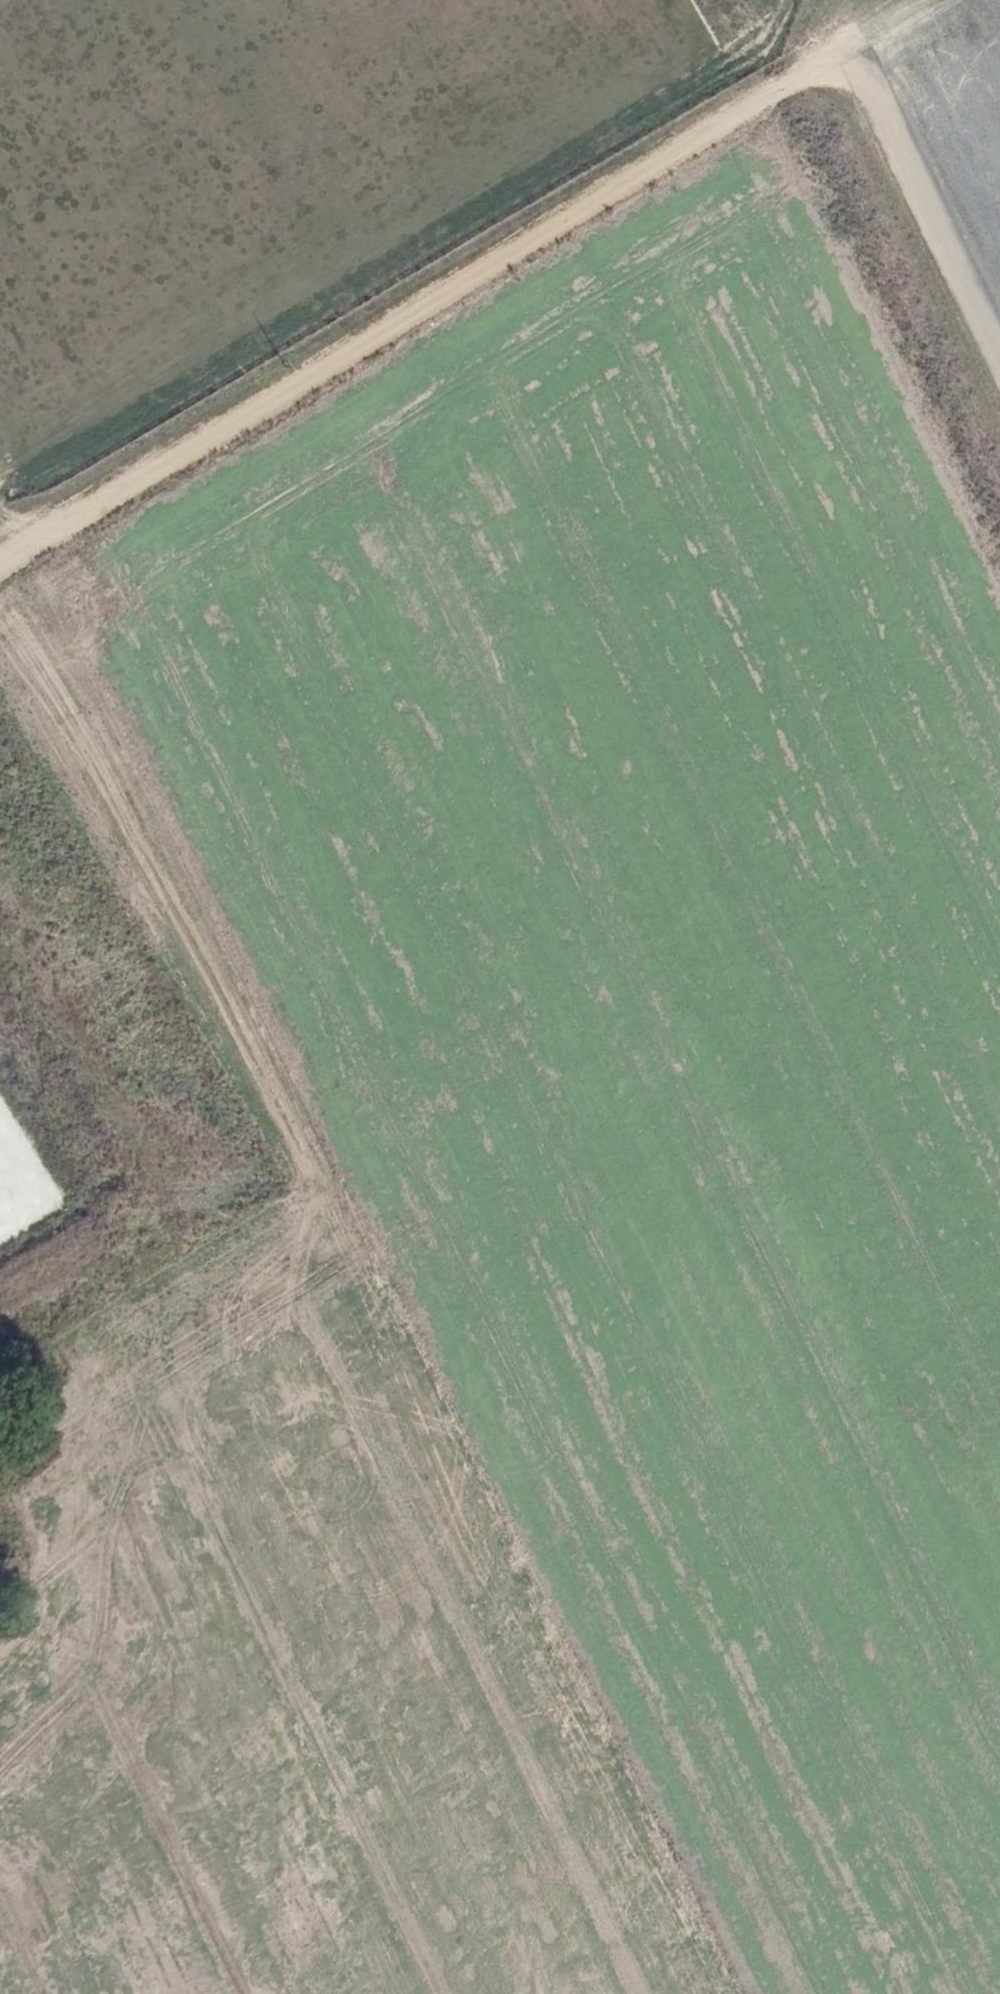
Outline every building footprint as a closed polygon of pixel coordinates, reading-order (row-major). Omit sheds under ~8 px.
[(146,1794),(146,1771),(131,1771),(131,1794),(146,1794)]
